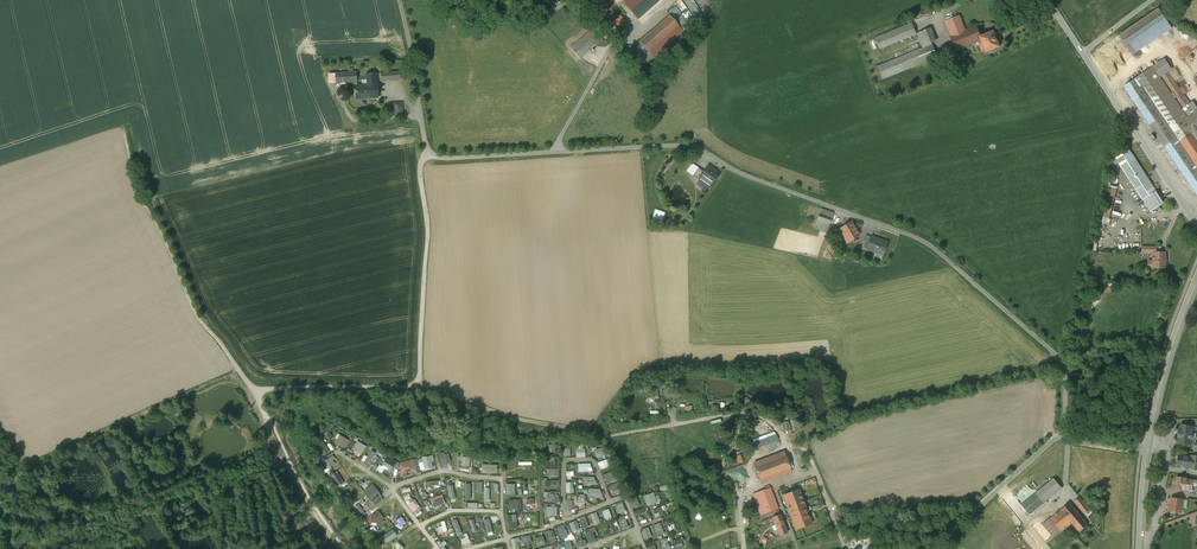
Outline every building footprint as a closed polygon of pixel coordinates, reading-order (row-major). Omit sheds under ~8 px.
[(594,3),(604,14),(610,9),(603,0),(597,0),(594,3)] [(624,3),(638,19),(660,0),(628,0),(624,3)] [(677,2),(684,20),(683,20),(685,26),(707,18),(705,14),(710,12),(705,0),(682,0),(677,2)] [(1159,9),(1119,36),(1133,55),(1172,29),(1159,9)] [(610,13),(606,16),(611,21),(614,18),(610,13)] [(683,31),(670,15),(640,41),(654,56),(683,31)] [(980,37),(976,27),(966,31),(960,17),(946,22),(952,36),(951,37),(956,50),(981,40),(980,37)] [(876,38),(880,49),(917,35),(912,23),(876,38)] [(594,28),(592,30),(570,48),(580,59),(603,39),(594,28)] [(931,28),(918,33),(923,47),(937,41),(931,28)] [(611,36),(606,30),(601,36),(606,39),(611,36)] [(980,37),(981,40),(983,44),(981,44),(983,50),(985,49),(986,53),(990,51),(991,51),(993,51),(995,50),(996,49),(1000,47),(993,31),(980,37)] [(932,44),(877,67),(883,80),(938,58),(932,44)] [(628,46),(621,53),(634,66),(640,59),(628,46)] [(1153,70),(1157,76),(1158,75),(1167,69),(1163,63),(1154,69),(1153,70)] [(1125,86),(1196,193),(1196,111),(1195,112),(1189,103),(1188,103),(1187,104),(1188,105),(1183,108),(1188,116),(1187,117),(1158,75),(1157,76),(1153,70),(1154,69),(1153,68),(1125,86)] [(403,71),(381,72),(381,81),(404,80),(403,71)] [(379,98),(378,72),(366,73),(367,85),(356,85),(356,99),(379,98)] [(357,73),(336,73),(336,82),(357,82),(357,73)] [(1162,77),(1183,108),(1188,105),(1187,104),(1188,103),(1169,73),(1162,77)] [(403,102),(392,103),(393,114),(404,113),(403,102)] [(1116,158),(1120,164),(1143,200),(1156,191),(1129,150),(1116,158)] [(717,173),(708,166),(704,172),(699,178),(700,179),(711,187),(717,178),(715,176),(717,173)] [(699,178),(704,172),(699,168),(693,176),(698,180),(700,179),(699,178)] [(1117,190),(1111,189),(1103,217),(1110,219),(1117,190)] [(1156,191),(1143,200),(1150,211),(1163,203),(1156,191)] [(833,214),(821,209),(814,228),(826,233),(833,214)] [(656,210),(651,222),(662,226),(666,214),(656,210)] [(851,223),(839,230),(845,239),(857,232),(851,223)] [(869,242),(865,240),(862,248),(883,255),(887,243),(871,237),(869,242)] [(833,256),(839,254),(833,241),(828,244),(833,256)] [(1159,246),(1142,246),(1142,254),(1154,254),(1154,261),(1149,261),(1149,269),(1169,269),(1169,250),(1159,250),(1159,246)] [(747,397),(741,401),(745,406),(751,401),(747,397)] [(778,433),(757,440),(759,446),(780,439),(778,433)] [(346,447),(350,439),(340,434),(336,442),(346,447)] [(316,444),(324,455),(331,451),(323,439),(316,444)] [(358,440),(353,449),(363,454),(368,445),(358,440)] [(549,452),(558,452),(558,444),(549,444),(549,452)] [(598,458),(609,454),(606,446),(595,449),(598,458)] [(369,464),(376,451),(372,449),(365,462),(369,464)] [(395,474),(402,463),(385,453),(385,454),(378,449),(376,452),(386,459),(383,465),(379,463),(376,468),(383,472),(386,468),(395,474)] [(443,465),(448,464),(445,451),(440,453),(443,465)] [(784,451),(753,463),(762,484),(792,472),(784,451)] [(337,463),(334,459),(336,458),(334,454),(322,462),(327,469),(337,463)] [(458,460),(462,460),(462,470),(470,471),(471,456),(464,456),(464,454),(458,454),(458,460)] [(743,454),(737,456),(740,463),(746,460),(743,454)] [(1179,454),(1178,467),(1196,469),(1196,456),(1179,454)] [(417,471),(434,467),(432,461),(435,460),(434,455),(400,462),(403,476),(408,475),(408,471),(417,470),(417,471)] [(557,467),(557,457),(545,457),(545,467),(557,467)] [(599,462),(601,469),(610,466),(608,459),(599,462)] [(580,471),(593,471),(592,462),(579,463),(580,471)] [(499,473),(499,464),(483,464),(483,472),(499,473)] [(338,470),(330,475),(337,487),(345,482),(338,470)] [(1057,475),(1025,502),(1032,511),(1065,484),(1057,475)] [(1177,475),(1175,488),(1193,490),(1194,482),(1196,483),(1196,481),(1196,478),(1177,475)] [(583,476),(584,485),(597,484),(596,476),(583,476)] [(551,487),(561,487),(560,479),(550,479),(551,487)] [(620,482),(608,486),(610,491),(621,488),(620,482)] [(374,483),(365,490),(376,505),(385,499),(374,483)] [(516,494),(516,483),(507,483),(507,494),(516,494)] [(591,488),(591,496),(598,496),(599,499),(603,499),(603,488),(591,488)] [(761,515),(779,509),(771,488),(753,494),(761,515)] [(799,489),(784,495),(788,508),(792,517),(796,529),(801,528),(812,524),(799,489)] [(352,503),(355,501),(349,491),(345,494),(352,503)] [(544,491),(544,496),(548,496),(548,502),(558,502),(558,491),(544,491)] [(655,492),(645,495),(647,505),(658,502),(655,492)] [(637,495),(629,498),(633,508),(641,504),(637,495)] [(1185,499),(1171,497),(1170,510),(1183,512),(1185,499)] [(519,512),(523,511),(522,498),(510,499),(510,507),(519,506),(519,512)] [(1079,498),(1075,501),(1087,514),(1090,511),(1079,498)] [(574,511),(574,500),(566,500),(567,511),(574,511)] [(359,505),(365,513),(371,509),(366,501),(359,505)] [(1070,501),(1049,519),(1061,533),(1071,524),(1079,533),(1089,523),(1070,501)] [(615,506),(617,515),(624,513),(622,504),(615,506)] [(666,504),(654,509),(657,518),(666,515),(664,510),(667,509),(666,504)] [(547,506),(547,515),(558,515),(558,506),(547,506)] [(603,510),(606,518),(613,516),(610,507),(603,510)] [(378,523),(386,518),(379,509),(369,516),(374,522),(376,521),(378,523)] [(595,525),(602,523),(597,511),(591,514),(595,525)] [(509,514),(509,528),(518,528),(518,514),(509,514)] [(787,533),(780,514),(772,517),(774,522),(779,536),(787,533)] [(619,517),(623,529),(630,527),(626,515),(619,517)] [(590,526),(587,517),(581,518),(583,528),(590,526)] [(674,518),(665,521),(670,533),(679,530),(674,518)] [(571,522),(575,535),(566,537),(567,540),(565,541),(567,548),(569,548),(574,547),(571,540),(576,538),(579,547),(586,545),(581,529),(578,520),(571,522)] [(613,520),(610,521),(614,532),(618,530),(613,520)] [(655,524),(659,539),(665,537),(662,522),(655,524)] [(562,539),(569,536),(565,524),(558,526),(562,539)] [(371,534),(378,531),(375,525),(369,529),(371,534)] [(590,542),(597,540),(594,531),(597,530),(596,526),(585,530),(590,542)] [(605,526),(598,528),(601,538),(608,535),(605,526)] [(650,527),(642,529),(645,539),(653,537),(650,527)] [(383,542),(386,539),(388,542),(399,534),(394,528),(380,538),(383,542)] [(554,529),(548,531),(551,543),(558,541),(554,529)] [(524,536),(527,548),(532,548),(531,543),(533,542),(531,534),(524,536)] [(538,545),(546,544),(545,535),(537,536),(538,545)] [(685,545),(683,541),(686,540),(684,536),(676,539),(674,535),(672,537),(677,548),(685,545)] [(519,541),(522,541),(520,536),(512,538),(514,548),(521,548),(519,541)] [(664,548),(673,548),(667,537),(660,540),(664,548)] [(442,542),(441,539),(438,541),(442,548),(448,548),(445,545),(448,544),(446,540),(442,542)]
